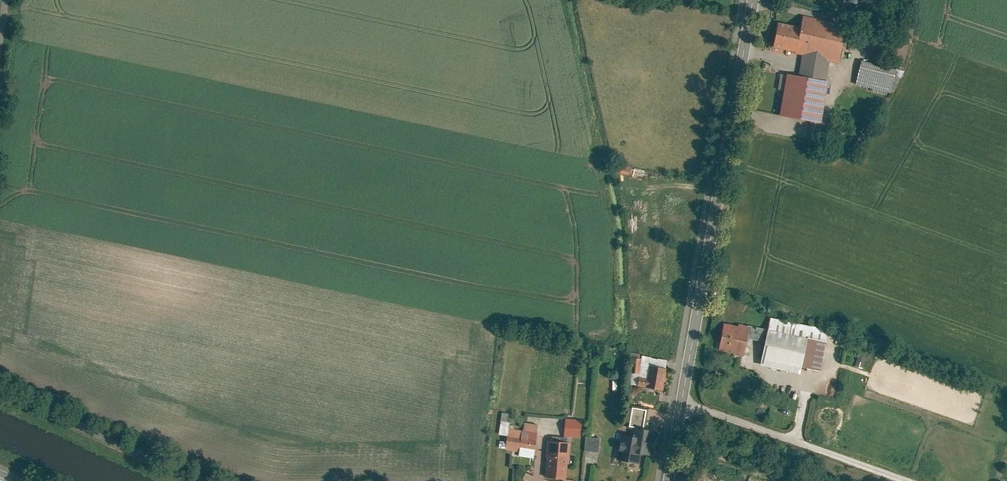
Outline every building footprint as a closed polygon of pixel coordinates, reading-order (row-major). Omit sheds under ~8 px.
[(845,24),(800,16),(798,27),(794,50),(793,52),(802,54),(828,59),(838,61),(845,24)] [(798,27),(775,22),(770,46),(794,50),(798,27)] [(802,54),(798,76),(823,81),(828,59),(802,54)] [(894,69),(858,60),(852,85),(888,93),(894,69)] [(798,76),(785,74),(777,115),(817,123),(825,81),(823,81),(798,76)] [(767,317),(765,329),(822,342),(824,330),(767,317)] [(722,323),(716,348),(741,354),(745,337),(748,325),(737,323),(736,326),(722,323)] [(748,325),(745,337),(762,341),(765,329),(748,325)] [(822,342),(765,329),(762,341),(757,365),(796,374),(798,365),(819,370),(825,343),(822,342)] [(865,358),(857,355),(853,365),(861,368),(865,358)] [(640,359),(630,358),(628,371),(638,373),(640,359)] [(665,369),(648,366),(646,379),(645,386),(662,389),(665,369)] [(590,379),(576,377),(574,387),(588,389),(590,379)] [(646,379),(639,378),(637,385),(645,386),(646,379)] [(646,409),(628,406),(625,426),(632,427),(643,429),(646,409)] [(582,421),(564,418),(562,434),(579,437),(582,421)] [(510,422),(500,421),(498,435),(508,436),(509,428),(510,422)] [(536,424),(524,422),(523,430),(534,432),(536,424)] [(637,463),(639,453),(650,455),(654,430),(643,429),(632,427),(630,436),(619,434),(615,460),(637,463)] [(523,430),(509,428),(508,436),(506,449),(519,451),(520,446),(534,448),(537,432),(534,432),(523,430)] [(599,439),(586,437),(584,449),(597,451),(599,439)] [(568,443),(546,441),(543,477),(565,479),(568,443)]
